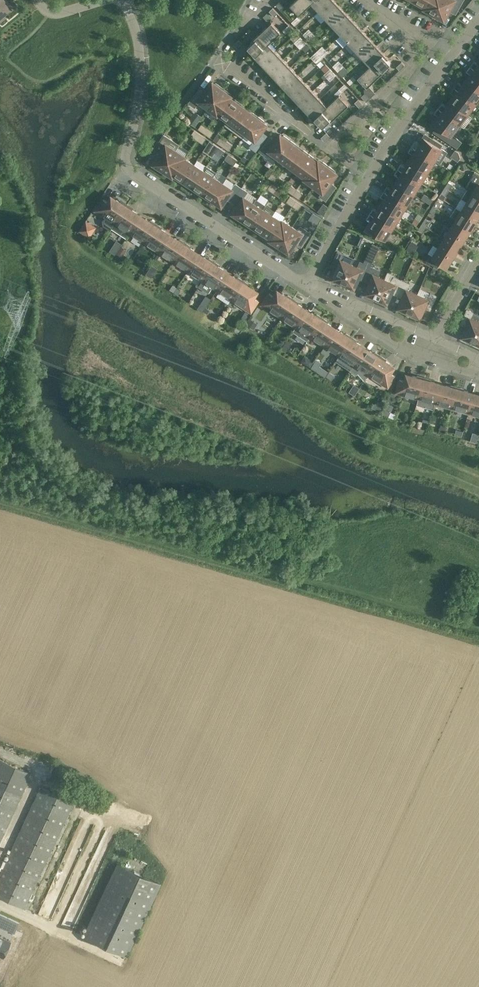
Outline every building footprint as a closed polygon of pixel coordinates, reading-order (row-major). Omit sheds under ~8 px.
[(5,17),(3,14),(2,12),(9,6),(4,0),(0,0),(0,21),(5,17)] [(312,2),(310,0),(295,0),(290,4),(300,14),(312,3),(312,2)] [(319,10),(330,0),(314,0),(312,2),(312,3),(319,10)] [(326,18),(340,5),(335,0),(330,0),(319,10),(326,18)] [(442,0),(429,0),(425,6),(424,8),(429,10),(428,12),(434,15),(442,0)] [(434,15),(441,19),(442,18),(445,19),(452,6),(458,10),(463,0),(442,0),(434,15)] [(284,6),(279,1),(276,5),(281,10),(284,6)] [(326,18),(334,26),(347,13),(340,5),(326,18)] [(278,13),(273,7),(269,11),(274,16),(278,13)] [(334,26),(341,34),(355,21),(347,13),(334,26)] [(301,20),(298,16),(292,22),(295,25),(301,20)] [(341,34),(348,42),(362,29),(355,21),(341,34)] [(272,22),(260,33),(268,43),(269,43),(281,32),(272,22)] [(292,28),(289,24),(283,30),(286,33),(292,28)] [(306,37),(312,32),(309,28),(303,34),(306,37)] [(348,42),(356,50),(370,37),(362,29),(348,42)] [(315,35),(312,32),(306,37),(310,40),(315,35)] [(255,56),(268,43),(260,33),(251,41),(252,42),(248,46),(252,50),(250,51),(255,56)] [(294,42),(297,46),(304,40),(300,37),(294,42)] [(356,50),(363,58),(377,45),(370,37),(356,50)] [(243,42),(239,39),(234,44),(237,47),(243,42)] [(307,43),(304,40),(297,46),(301,49),(307,43)] [(262,64),(276,51),(269,43),(268,43),(255,56),(262,64)] [(384,53),(377,45),(363,58),(370,65),(371,65),(371,66),(384,53)] [(317,51),(320,54),(325,49),(322,46),(317,51)] [(325,49),(320,54),(323,57),(328,52),(325,49)] [(284,59),(276,51),(262,64),(270,72),(284,59)] [(314,60),(320,54),(317,51),(311,57),(314,60)] [(384,53),(371,66),(380,75),(388,67),(387,66),(391,62),(388,59),(389,57),(384,53)] [(323,57),(320,54),(314,60),(317,63),(323,57)] [(270,72),(277,79),(291,66),(284,59),(270,72)] [(474,60),(470,65),(478,72),(478,64),(474,60)] [(405,65),(402,61),(397,66),(400,70),(405,65)] [(345,67),(341,63),(336,68),(339,72),(345,67)] [(380,75),(371,66),(371,65),(370,65),(358,77),(367,87),(380,75)] [(470,65),(466,70),(471,74),(467,80),(478,89),(478,72),(470,65)] [(277,79),(284,87),(298,74),(291,66),(277,79)] [(327,77),(333,71),(330,68),(324,74),(327,77)] [(336,75),(333,71),(327,77),(330,81),(336,75)] [(284,87),(292,95),(306,82),(298,74),(284,87)] [(356,79),(353,76),(347,81),(351,84),(356,79)] [(478,99),(478,89),(467,80),(463,85),(458,81),(454,86),(476,103),(478,99)] [(208,107),(223,87),(216,82),(216,83),(213,81),(204,93),(199,89),(189,103),(195,107),(200,101),(208,107)] [(292,95),(299,103),(313,90),(306,82),(292,95)] [(348,87),(344,84),(338,89),(342,93),(348,87)] [(468,113),(476,103),(454,86),(450,91),(455,95),(451,101),(468,113)] [(223,87),(208,107),(218,114),(219,113),(230,97),(231,97),(232,95),(228,92),(228,91),(223,87)] [(299,103),(307,111),(320,98),(313,90),(299,103)] [(370,98),(365,93),(361,96),(366,101),(370,98)] [(327,106),(328,106),(337,116),(349,104),(340,94),(328,106),(327,106)] [(219,113),(228,119),(240,102),(235,99),(234,100),(231,97),(230,97),(219,113)] [(320,98),(307,111),(314,119),(328,106),(327,106),(328,106),(320,98)] [(363,104),(358,99),(355,102),(360,107),(363,104)] [(468,113),(451,101),(447,106),(442,102),(438,107),(460,124),(468,113)] [(237,126),(249,110),(245,107),(245,106),(240,102),(228,119),(224,124),(232,129),(233,131),(237,126)] [(337,116),(328,106),(314,119),(318,124),(320,122),(323,126),(327,122),(328,123),(337,116)] [(435,122),(438,124),(433,131),(457,148),(462,142),(452,134),(460,124),(438,107),(434,112),(439,116),(435,122)] [(253,113),(249,110),(237,126),(233,131),(243,138),(246,133),(259,116),(253,112),(253,113)] [(188,121),(195,125),(201,116),(195,111),(188,121)] [(265,121),(259,116),(246,133),(255,139),(250,146),(256,150),(265,138),(260,134),(267,124),(265,122),(265,121)] [(198,128),(204,132),(208,127),(202,123),(198,128)] [(214,131),(208,127),(204,132),(210,137),(214,131)] [(197,139),(201,134),(195,129),(191,135),(197,139)] [(330,135),(327,132),(321,137),(325,140),(330,135)] [(207,138),(201,134),(197,139),(203,143),(207,138)] [(278,157),(291,140),(284,135),(283,136),(281,134),(273,144),(268,140),(260,151),(266,155),(269,150),(278,157)] [(163,171),(176,150),(180,145),(164,135),(160,142),(159,141),(150,155),(154,157),(155,156),(157,157),(154,163),(156,165),(156,166),(163,171)] [(217,141),(223,145),(227,140),(221,136),(217,141)] [(415,140),(412,145),(435,160),(440,163),(447,152),(442,148),(440,147),(442,144),(430,137),(429,140),(424,137),(420,143),(415,140)] [(233,144),(227,140),(223,145),(229,150),(233,144)] [(278,157),(287,164),(299,148),(295,145),(296,144),(291,140),(278,157)] [(210,148),(216,152),(219,147),(213,142),(210,148)] [(410,160),(428,171),(435,160),(412,145),(408,151),(414,154),(410,160)] [(225,151),(219,147),(216,152),(222,156),(225,151)] [(287,164),(296,170),(309,153),(304,149),(303,150),(299,148),(287,164)] [(186,156),(176,150),(163,171),(168,174),(169,173),(173,176),(174,175),(173,175),(185,158),(186,156)] [(296,170),(305,177),(306,177),(318,161),(317,161),(314,158),(314,157),(309,153),(296,170)] [(238,159),(232,155),(228,161),(234,165),(238,159)] [(194,164),(185,158),(173,175),(174,175),(179,179),(179,178),(184,180),(194,164)] [(314,185),(329,165),(323,161),(323,162),(318,159),(317,161),(318,161),(306,177),(305,177),(304,178),(314,185)] [(398,168),(421,182),(428,171),(410,160),(406,166),(401,162),(398,168)] [(192,188),(204,170),(194,164),(184,180),(188,183),(187,184),(192,188)] [(335,170),(329,165),(314,185),(323,192),(320,195),(326,200),(334,189),(329,185),(337,173),(335,171),(335,170)] [(203,193),(213,176),(216,172),(207,166),(204,170),(192,188),(198,191),(199,190),(203,193)] [(396,182),(414,193),(421,182),(398,168),(394,173),(400,177),(396,182)] [(269,177),(275,181),(278,176),(272,172),(269,177)] [(223,182),(213,176),(203,193),(207,195),(206,197),(211,200),(223,182)] [(284,180),(278,176),(275,181),(281,185),(284,180)] [(477,181),(475,180),(472,181),(467,188),(468,189),(478,196),(478,179),(477,181)] [(448,181),(445,187),(450,190),(453,184),(448,181)] [(232,188),(223,182),(211,200),(219,205),(219,204),(222,205),(229,195),(234,198),(241,187),(236,183),(232,188)] [(384,190),(407,205),(414,193),(396,182),(392,188),(387,185),(384,190)] [(268,188),(274,192),(278,187),(272,183),(268,188)] [(287,190),(293,194),(297,189),(291,184),(287,190)] [(235,215),(242,220),(254,202),(244,196),(247,191),(241,187),(234,198),(240,202),(233,213),(236,214),(235,215)] [(278,187),(274,192),(280,196),(284,191),(278,187)] [(450,190),(445,187),(441,192),(446,195),(450,190)] [(297,189),(293,194),(299,198),(303,193),(297,189)] [(478,208),(478,196),(468,189),(462,198),(468,201),(478,208)] [(400,216),(407,205),(384,190),(380,196),(386,199),(382,205),(400,216)] [(293,205),(296,200),(290,196),(287,201),(293,205)] [(116,223),(128,204),(122,200),(121,202),(117,199),(116,200),(111,197),(108,202),(104,199),(96,210),(105,216),(103,220),(104,225),(111,230),(112,228),(115,222),(116,223)] [(462,198),(456,207),(462,211),(462,210),(477,220),(478,216),(478,208),(468,201),(462,198)] [(254,203),(254,202),(242,220),(248,224),(248,223),(252,225),(263,209),(266,205),(257,199),(254,203)] [(296,200),(293,205),(299,209),(302,204),(296,200)] [(437,200),(433,205),(438,208),(442,203),(437,200)] [(133,208),(128,204),(116,223),(115,222),(112,228),(126,238),(130,232),(140,216),(136,213),(136,212),(132,209),(133,208)] [(393,227),(400,216),(382,205),(378,210),(373,207),(370,213),(393,227)] [(438,208),(433,205),(430,211),(435,214),(438,208)] [(471,229),(477,220),(462,210),(462,211),(456,207),(451,216),(456,220),(456,219),(471,229)] [(273,215),(263,209),(252,225),(256,228),(256,229),(261,233),(273,215)] [(386,239),(393,227),(370,213),(366,218),(372,221),(368,227),(372,230),(370,233),(377,237),(379,234),(386,239)] [(282,221),(273,215),(261,233),(267,236),(267,235),(271,238),(282,221)] [(130,232),(145,241),(157,223),(151,219),(150,221),(146,218),(145,219),(140,216),(130,232)] [(422,223),(427,226),(430,221),(425,218),(422,223)] [(456,220),(450,229),(465,238),(471,229),(456,219),(456,220)] [(84,220),(78,231),(90,237),(96,226),(84,220)] [(279,247),(293,226),(283,220),(282,221),(271,238),(270,239),(274,242),(274,243),(279,247)] [(145,241),(159,251),(170,235),(165,232),(166,231),(161,228),(162,227),(157,223),(145,241)] [(427,226),(422,223),(418,229),(423,232),(427,226)] [(298,230),(293,226),(279,247),(286,251),(287,250),(290,252),(298,240),(303,243),(311,232),(301,226),(298,230)] [(450,229),(445,238),(459,247),(465,238),(450,229)] [(159,251),(174,260),(186,242),(180,238),(179,240),(175,237),(175,238),(170,235),(159,251)] [(439,247),(453,256),(459,247),(445,238),(439,247)] [(186,242),(174,260),(188,270),(199,254),(194,251),(195,250),(190,247),(191,246),(186,242)] [(127,250),(121,246),(117,254),(122,257),(127,250)] [(453,256),(439,247),(433,256),(431,255),(427,260),(437,267),(440,261),(447,266),(453,256)] [(333,277),(344,282),(352,264),(342,259),(344,254),(338,251),(333,262),(338,265),(333,277)] [(352,264),(344,282),(355,287),(360,275),(366,277),(371,266),(376,254),(369,251),(364,263),(360,261),(358,267),(352,264)] [(199,254),(188,270),(203,279),(215,261),(209,257),(209,259),(204,256),(204,257),(199,254)] [(213,286),(217,289),(228,273),(223,270),(224,269),(220,266),(220,265),(215,261),(203,279),(198,286),(209,293),(213,286)] [(376,268),(371,266),(366,277),(371,280),(366,292),(377,297),(385,279),(379,276),(380,270),(376,268)] [(228,273),(217,289),(232,299),(244,280),(239,276),(238,278),(234,275),(233,276),(228,273)] [(387,274),(385,279),(377,297),(388,302),(393,289),(399,292),(404,281),(394,276),(394,277),(387,274)] [(244,280),(232,299),(251,311),(259,300),(254,297),(257,292),(252,289),(253,288),(249,285),(250,284),(244,280)] [(410,283),(404,281),(399,292),(404,294),(398,307),(409,312),(418,294),(407,289),(410,283)] [(282,316),(294,298),(288,294),(287,296),(283,293),(282,294),(277,291),(274,296),(270,293),(262,304),(282,316)] [(418,294),(409,312),(420,317),(426,304),(432,307),(437,295),(431,293),(428,298),(418,294)] [(294,298),(282,316),(296,326),(307,310),(302,307),(302,306),(298,303),(299,302),(294,298)] [(473,340),(478,327),(478,314),(467,309),(462,320),(468,323),(462,336),(473,340)] [(307,340),(311,336),(323,317),(317,313),(316,315),(312,312),(312,313),(307,310),(296,326),(293,331),(307,340)] [(323,317),(311,336),(325,345),(336,329),(331,326),(332,325),(327,322),(328,321),(323,317)] [(336,329),(325,345),(340,355),(352,336),(346,332),(346,334),(341,331),(341,332),(336,329)] [(357,340),(352,336),(340,355),(336,361),(351,370),(354,364),(365,348),(360,345),(361,344),(357,341),(357,340)] [(354,364),(351,370),(350,370),(357,374),(358,373),(365,380),(369,374),(381,355),(376,352),(375,353),(370,350),(370,351),(365,348),(354,364)] [(386,359),(381,355),(369,374),(388,386),(395,375),(391,372),(394,367),(389,364),(390,363),(386,360),(386,359)] [(329,371),(320,365),(316,371),(325,377),(329,371)] [(418,398),(424,377),(418,375),(418,377),(413,375),(412,377),(407,375),(405,380),(400,379),(396,392),(418,398)] [(424,377),(418,398),(417,404),(433,409),(435,403),(440,384),(435,383),(435,381),(430,380),(431,379),(424,377)] [(440,384),(435,403),(452,407),(458,386),(452,384),(451,386),(446,385),(446,386),(440,384)] [(452,407),(469,412),(474,394),(468,392),(469,391),(464,389),(464,388),(458,386),(452,407)] [(469,412),(478,415),(478,395),(474,394),(469,412)] [(0,759),(0,842),(32,774),(0,759)] [(40,787),(30,809),(0,873),(0,897),(25,909),(74,803),(40,787)] [(161,883),(118,863),(84,938),(127,958),(161,883)] [(13,920),(7,932),(14,935),(20,923),(13,920)] [(0,936),(0,956),(3,957),(10,941),(0,936)]
